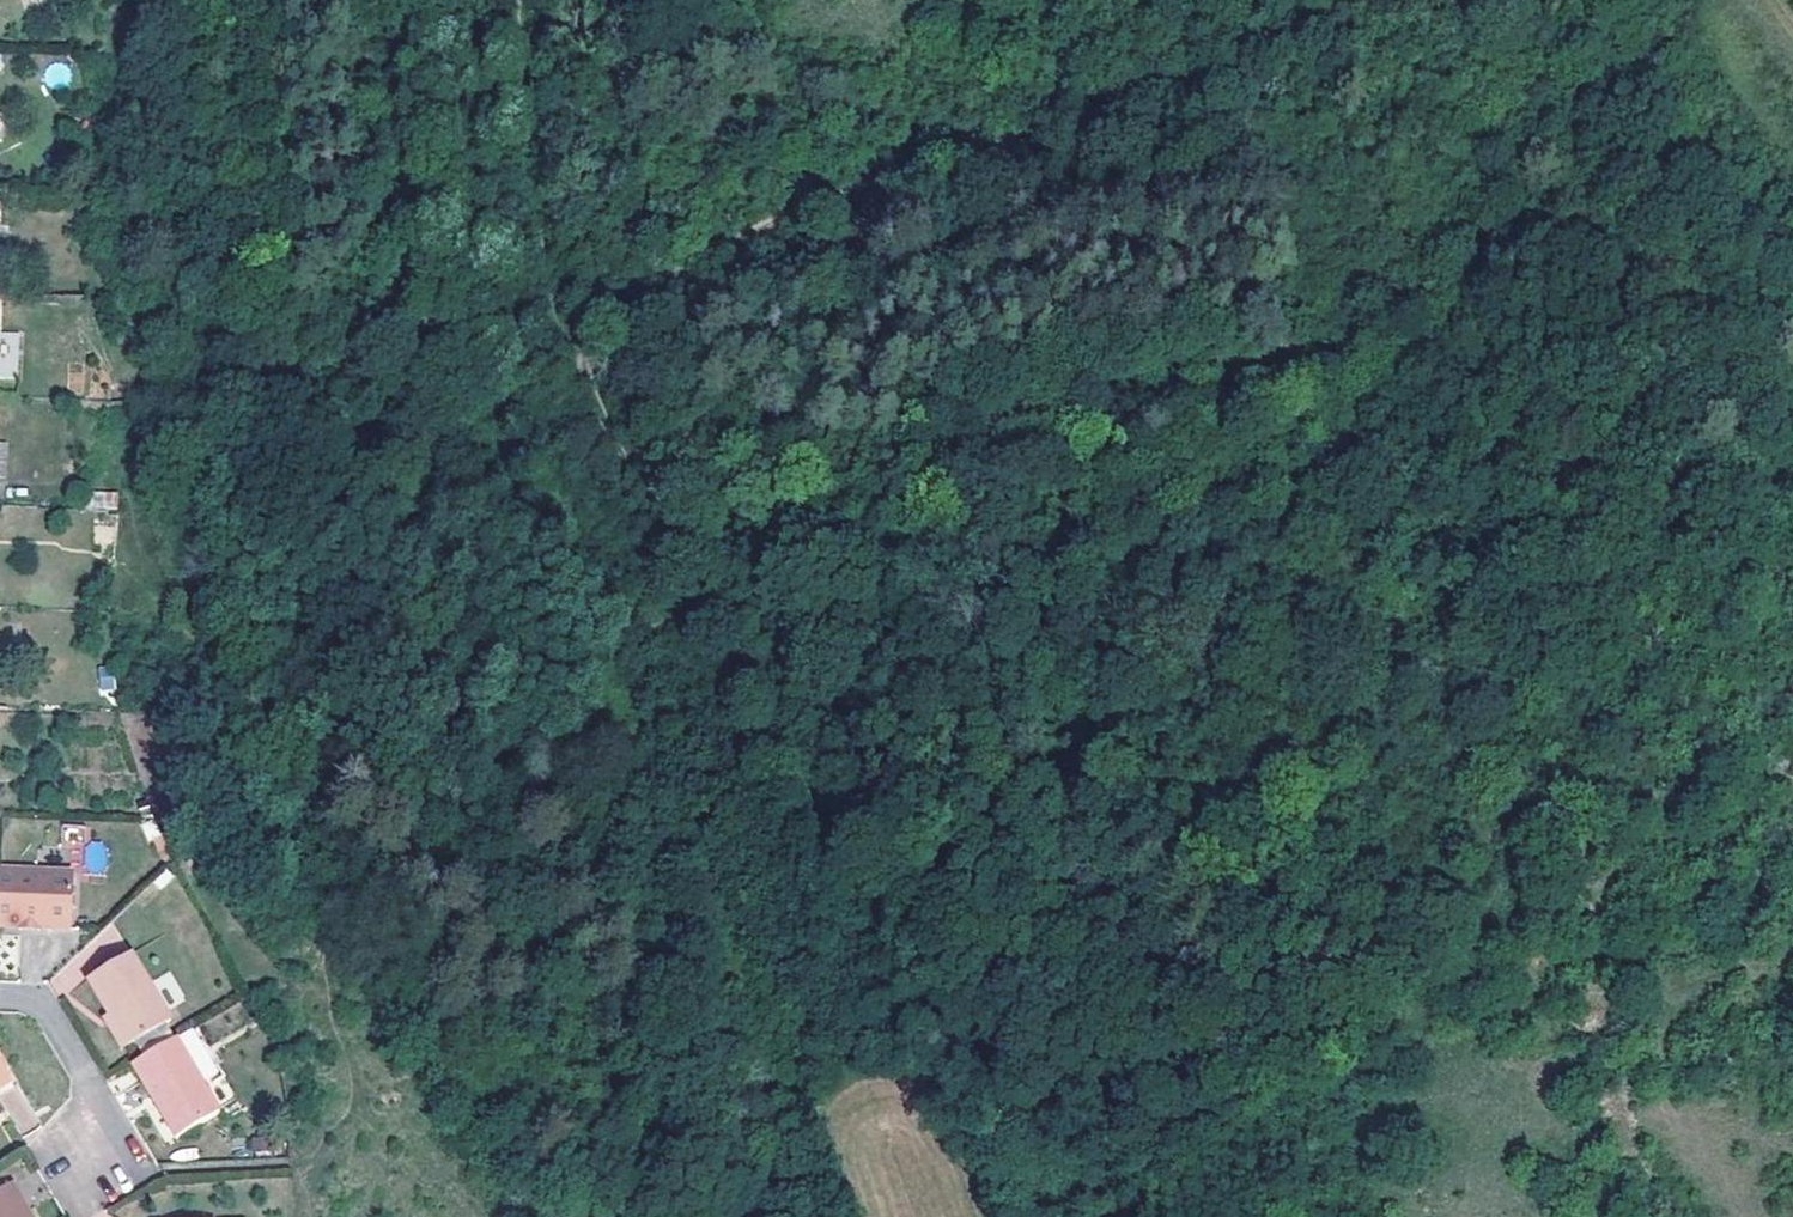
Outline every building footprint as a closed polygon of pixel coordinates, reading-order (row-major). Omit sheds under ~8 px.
[(18,379),(20,337),(0,336),(0,378),(18,379)] [(81,869),(103,874),(109,845),(87,840),(81,869)] [(0,869),(0,924),(22,926),(22,923),(39,924),(38,927),(71,928),(73,874),(0,869)] [(137,1041),(162,1026),(171,1020),(131,952),(88,978),(109,1013),(128,1046),(137,1041)] [(128,1046),(109,1013),(104,1016),(123,1049),(128,1046)] [(137,1041),(145,1057),(171,1040),(162,1026),(137,1041)] [(145,1057),(133,1064),(177,1137),(235,1100),(223,1076),(204,1088),(176,1038),(171,1040),(145,1057)] [(12,1080),(0,1058),(0,1088),(12,1080)] [(39,1123),(15,1082),(0,1091),(0,1109),(3,1107),(19,1135),(39,1123)] [(0,1189),(0,1216),(19,1216),(13,1207),(22,1202),(11,1182),(0,1189)] [(22,1202),(13,1207),(19,1216),(31,1216),(22,1202)]
